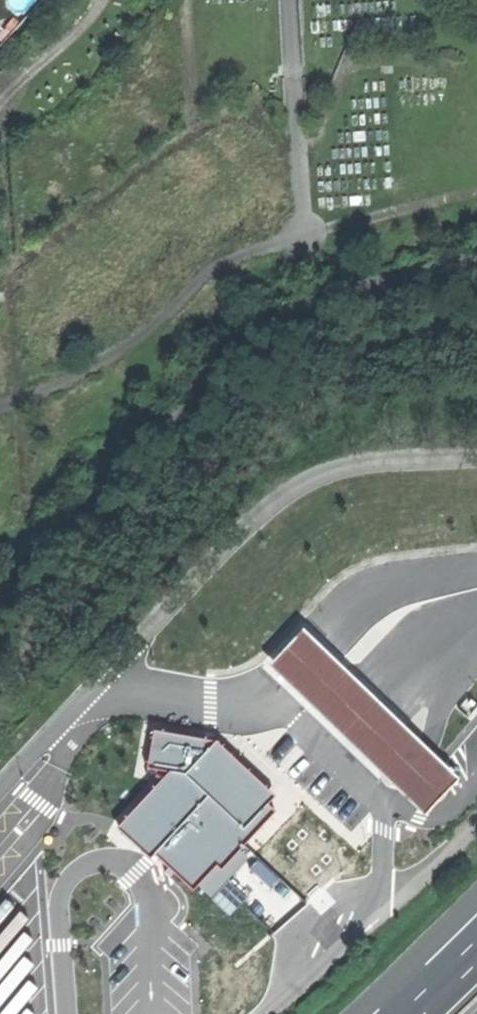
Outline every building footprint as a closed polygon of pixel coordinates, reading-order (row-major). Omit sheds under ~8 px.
[(423,815),(457,780),(383,710),(309,640),(301,633),(267,669),(274,675),(350,747),(423,815)] [(273,810),(281,802),(222,746),(191,777),(176,777),(125,831),(198,896),(223,869),(227,875),(283,817),(273,810)] [(243,902),(225,884),(208,903),(227,920),(243,902)] [(254,910),(277,930),(295,909),(272,889),(254,910)]
